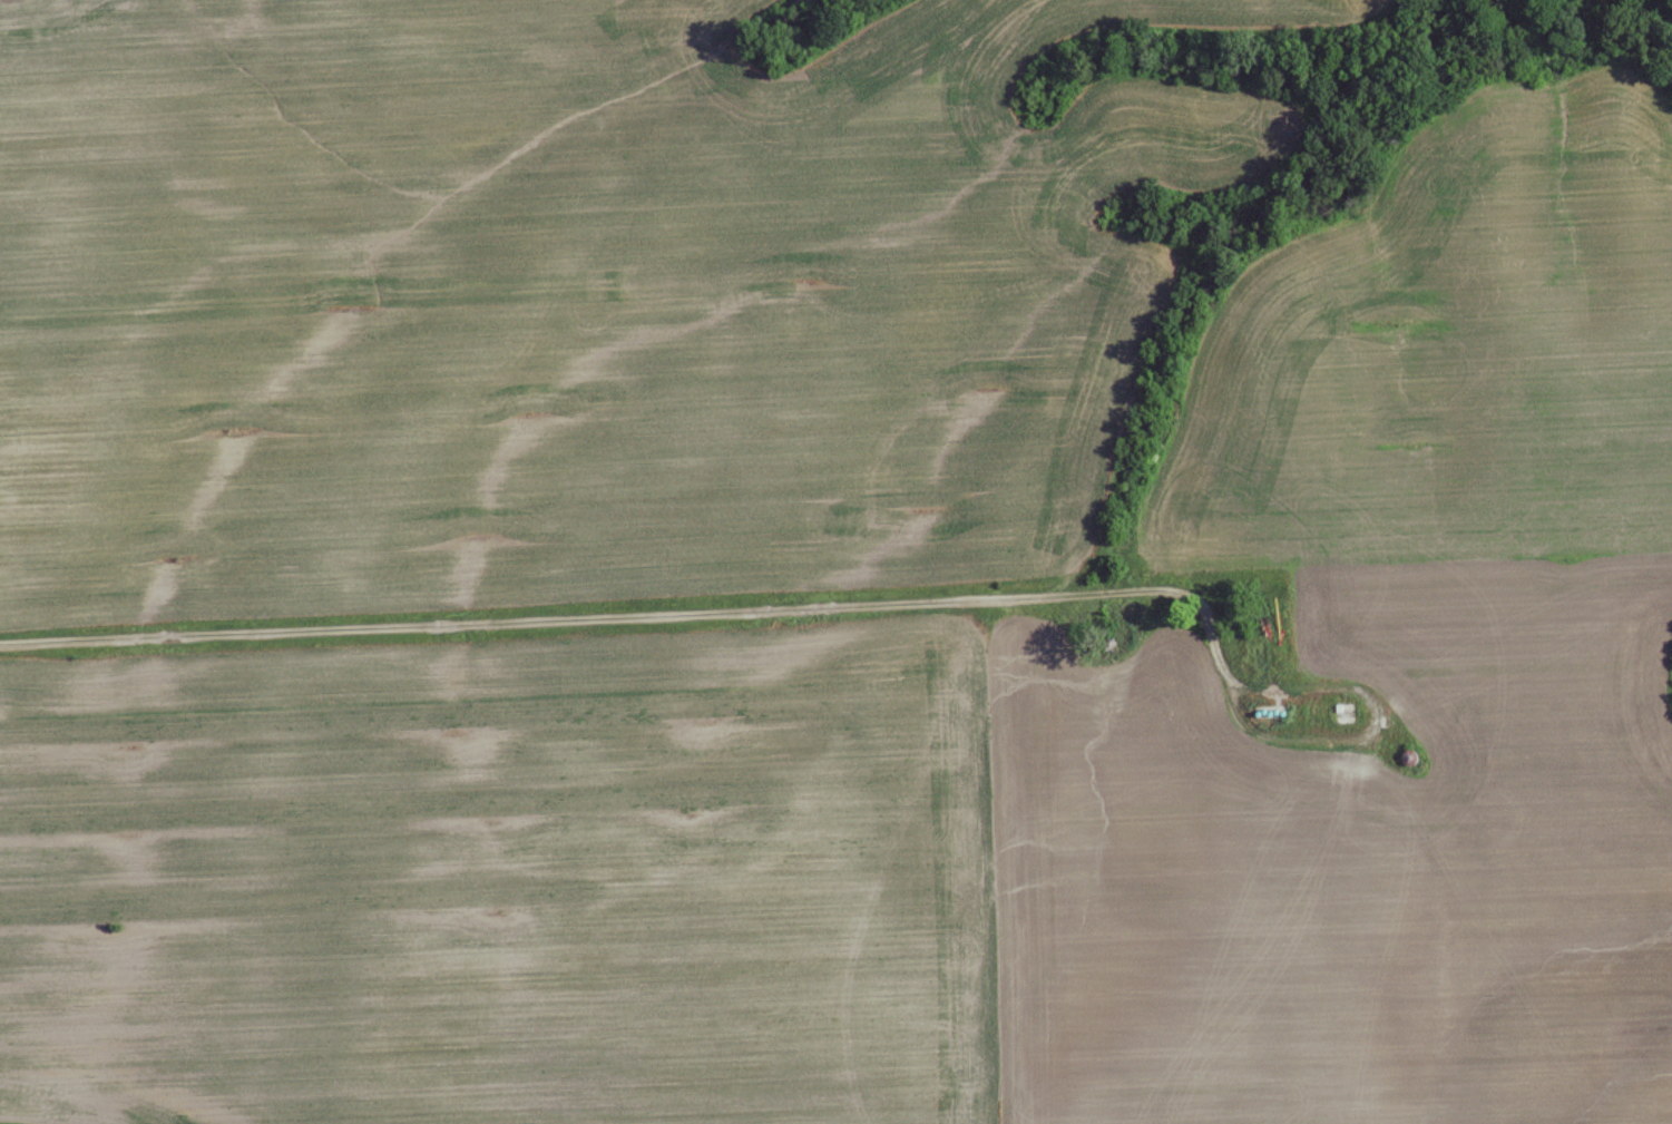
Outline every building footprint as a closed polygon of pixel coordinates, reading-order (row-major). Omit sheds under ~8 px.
[(1336,721),(1352,721),(1352,704),(1336,704),(1336,721)]
